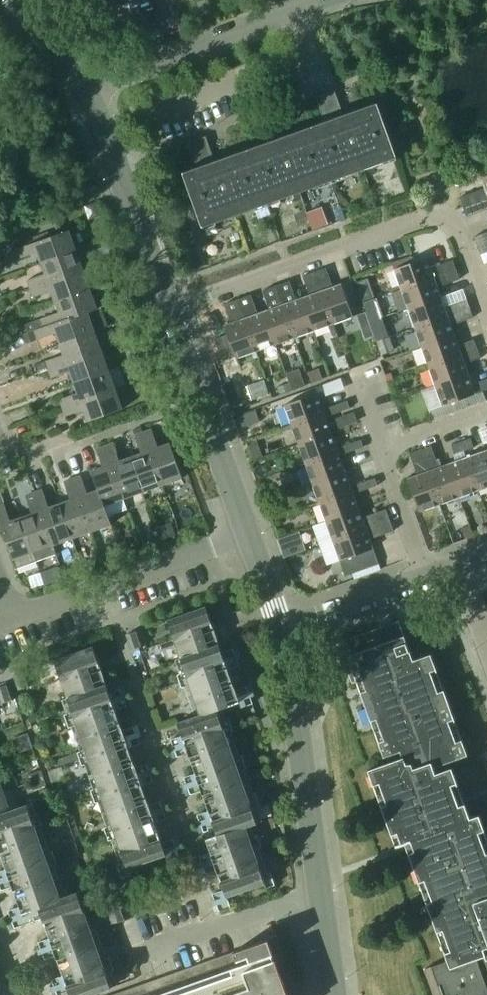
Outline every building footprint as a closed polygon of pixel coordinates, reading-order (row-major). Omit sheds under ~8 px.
[(99,12),(123,3),(123,0),(94,0),(99,12)] [(241,9),(253,4),(252,0),(238,0),(241,9)] [(396,158),(377,103),(344,115),(335,90),(317,96),(326,121),(313,126),(332,180),(396,158)] [(280,138),(270,112),(252,119),(261,145),(248,149),(267,203),(332,180),(313,126),(280,138)] [(215,160),(207,135),(206,135),(187,141),(196,167),(183,172),(202,226),(267,203),(248,149),(215,160)] [(483,178),(486,189),(462,198),(466,208),(466,207),(465,203),(477,199),(480,206),(486,203),(486,177),(483,178)] [(469,217),(486,210),(486,203),(480,206),(477,199),(465,203),(466,207),(466,208),(469,217)] [(328,224),(322,207),(307,212),(313,229),(328,224)] [(30,255),(34,266),(78,250),(71,230),(19,249),(22,258),(30,255)] [(476,237),(479,245),(480,245),(479,241),(486,238),(486,234),(476,237)] [(479,241),(480,245),(479,245),(482,254),(486,253),(486,238),(479,241)] [(85,269),(78,250),(34,266),(37,276),(29,279),(32,288),(85,269)] [(395,270),(402,291),(459,270),(456,261),(434,269),(430,258),(395,270)] [(91,288),(85,269),(32,288),(35,296),(44,293),(47,304),(91,288)] [(327,269),(315,273),(334,325),(354,318),(342,285),(334,287),(327,269)] [(463,280),(459,270),(402,291),(409,310),(444,298),(441,288),(463,280)] [(315,332),(334,325),(315,273),(304,277),(311,296),(303,298),(315,332)] [(277,287),(295,338),(315,332),(303,298),(297,300),(291,282),(277,287)] [(271,310),(264,312),(276,345),(295,338),(277,287),(264,291),(271,310)] [(99,309),(91,288),(47,304),(51,314),(43,317),(25,323),(28,332),(37,329),(46,326),(46,327),(89,312),(99,309)] [(252,296),(239,300),(257,352),(276,345),(264,312),(259,314),(252,296)] [(377,297),(363,302),(370,321),(383,317),(384,317),(377,297)] [(470,299),(448,307),(444,298),(409,310),(416,329),(473,308),(470,299)] [(237,359),(257,352),(239,300),(226,305),(232,323),(225,326),(228,335),(216,340),(223,360),(236,356),(237,359)] [(476,318),(473,308),(416,329),(423,348),(458,336),(455,326),(476,318)] [(89,312),(46,327),(46,326),(37,329),(40,339),(58,333),(62,344),(96,332),(89,312)] [(357,315),(362,327),(370,324),(365,312),(357,315)] [(383,317),(370,321),(377,340),(390,336),(383,317)] [(33,331),(24,334),(27,343),(37,340),(33,331)] [(103,351),(96,332),(62,344),(65,354),(48,360),(51,369),(103,351)] [(390,336),(377,340),(381,354),(395,349),(391,336),(390,336)] [(465,355),(458,336),(423,348),(429,367),(465,355)] [(465,342),(468,351),(477,348),(474,339),(465,342)] [(468,351),(471,360),(480,357),(477,348),(468,351)] [(109,369),(103,351),(51,369),(53,377),(71,371),(75,381),(109,369)] [(472,375),(465,355),(429,367),(436,387),(472,375)] [(51,369),(48,360),(35,365),(38,373),(51,369)] [(319,368),(308,372),(312,382),(323,378),(319,368)] [(116,389),(109,369),(75,381),(79,393),(61,399),(64,407),(116,389)] [(289,378),(293,390),(306,385),(302,374),(289,378)] [(478,394),(472,375),(436,387),(443,406),(478,394)] [(248,385),(253,399),(270,393),(265,378),(248,385)] [(482,390),(486,389),(486,378),(479,381),(482,390)] [(280,393),(291,389),(289,382),(278,386),(280,393)] [(123,408),(116,389),(64,407),(67,415),(85,409),(89,420),(123,408)] [(325,411),(325,410),(319,394),(287,406),(294,425),(326,414),(325,411)] [(338,415),(351,410),(348,402),(336,407),(338,415)] [(300,444),(333,432),(328,419),(338,415),(336,407),(325,410),(325,411),(326,414),(294,425),(300,444)] [(241,428),(260,421),(256,409),(237,416),(241,428)] [(162,485),(181,478),(169,443),(159,446),(152,429),(143,432),(162,485)] [(142,492),(162,485),(143,432),(134,435),(140,453),(130,457),(142,492)] [(300,444),(307,464),(340,453),(339,450),(333,432),(300,444)] [(473,447),(469,437),(456,442),(460,452),(473,447)] [(256,438),(247,441),(253,459),(263,456),(256,438)] [(352,453),(364,448),(362,441),(350,446),(352,453)] [(460,452),(456,442),(443,446),(447,456),(460,452)] [(144,499),(142,492),(130,457),(120,460),(113,443),(105,446),(123,498),(126,505),(144,499)] [(105,505),(123,498),(105,446),(97,448),(103,467),(90,470),(97,489),(98,489),(104,505),(105,505)] [(307,464),(314,483),(346,472),(341,457),(352,453),(350,446),(339,450),(340,453),(307,464)] [(432,446),(422,450),(442,506),(461,499),(449,464),(440,467),(432,446)] [(421,513),(442,506),(422,450),(411,454),(418,475),(409,479),(421,513)] [(468,458),(480,492),(486,489),(486,451),(468,458)] [(468,458),(449,464),(461,499),(480,492),(468,458)] [(352,488),(346,472),(314,483),(320,502),(353,491),(352,488)] [(104,505),(98,489),(97,489),(87,493),(81,475),(72,478),(91,531),(111,524),(105,505),(104,505)] [(72,537),(91,531),(72,478),(64,481),(71,499),(59,502),(72,537)] [(365,491),(378,487),(375,480),(363,484),(365,491)] [(363,484),(352,488),(353,491),(320,502),(327,522),(360,510),(354,495),(365,491),(363,484)] [(52,544),(72,537),(59,502),(49,506),(43,488),(33,491),(52,544)] [(56,554),(52,544),(33,491),(26,494),(32,512),(20,516),(33,551),(36,561),(56,554)] [(33,551),(20,516),(10,520),(3,502),(0,503),(0,521),(13,558),(14,558),(18,567),(36,561),(33,551)] [(363,519),(360,510),(327,522),(334,541),(366,529),(365,525),(376,521),(379,530),(391,526),(386,511),(363,519)] [(394,533),(391,526),(379,530),(376,521),(365,525),(366,529),(334,541),(341,561),(347,559),(352,575),(379,566),(370,541),(394,533)] [(470,525),(462,528),(466,538),(474,535),(470,525)] [(298,539),(285,543),(287,553),(301,548),(298,539)] [(130,550),(126,540),(119,543),(122,552),(130,550)] [(174,639),(213,625),(206,606),(167,620),(174,639)] [(219,644),(213,625),(174,639),(181,658),(219,644)] [(143,637),(140,629),(127,634),(130,641),(143,637)] [(130,641),(132,649),(145,644),(143,637),(130,641)] [(409,650),(388,658),(382,642),(347,656),(384,757),(401,751),(403,757),(368,769),(396,847),(405,843),(448,960),(425,968),(435,994),(486,994),(486,832),(479,812),(470,816),(452,767),(458,764),(455,757),(468,753),(430,652),(412,659),(409,650)] [(201,714),(217,709),(239,701),(241,707),(253,703),(251,698),(255,697),(251,684),(235,690),(228,669),(239,665),(238,661),(242,659),(238,647),(229,650),(229,652),(223,654),(219,644),(181,658),(186,671),(177,674),(182,687),(190,684),(201,714)] [(93,646),(55,660),(61,679),(100,666),(93,646)] [(100,666),(61,679),(68,698),(107,684),(100,666)] [(30,677),(27,669),(14,674),(17,682),(30,677)] [(17,682),(19,689),(33,684),(30,677),(17,682)] [(11,683),(0,687),(0,695),(13,690),(11,683)] [(110,694),(107,684),(68,698),(73,711),(65,714),(69,727),(77,725),(86,749),(78,752),(82,765),(91,762),(99,787),(91,789),(96,802),(104,799),(113,824),(104,827),(109,840),(117,837),(126,862),(118,865),(122,878),(131,875),(128,868),(166,854),(168,860),(180,856),(178,851),(182,850),(178,837),(162,843),(155,822),(166,818),(165,814),(169,812),(164,800),(149,805),(141,785),(153,781),(151,776),(156,775),(151,762),(135,768),(128,747),(140,743),(138,739),(142,737),(138,725),(122,730),(115,710),(126,706),(125,701),(129,700),(124,687),(116,690),(117,692),(110,694)] [(0,695),(3,703),(16,698),(13,690),(0,695)] [(220,720),(217,709),(201,714),(178,722),(183,735),(171,739),(173,743),(169,745),(173,757),(189,752),(196,773),(185,777),(186,781),(182,782),(187,795),(202,790),(209,810),(198,814),(199,819),(195,820),(200,833),(209,830),(208,828),(214,825),(218,834),(206,838),(211,852),(200,856),(201,860),(197,862),(202,874),(217,869),(224,889),(213,893),(215,898),(211,899),(215,912),(231,906),(227,896),(265,883),(267,887),(275,884),(271,871),(263,874),(254,849),(262,847),(257,834),(250,836),(246,826),(258,822),(253,808),(269,802),(264,789),(247,795),(238,770),(247,768),(242,754),(234,757),(225,733),(233,730),(229,717),(220,720)] [(31,740),(28,732),(15,737),(18,745),(31,740)] [(18,745),(20,752),(34,748),(31,740),(18,745)] [(63,757),(54,760),(56,766),(65,763),(63,757)] [(44,777),(41,770),(28,774),(31,782),(44,777)] [(31,782),(34,789),(47,785),(44,777),(31,782)] [(4,792),(0,793),(0,814),(10,810),(4,792)] [(7,869),(0,871),(0,890),(13,886),(20,906),(9,910),(11,915),(6,916),(11,929),(43,917),(65,910),(63,904),(71,901),(69,895),(66,888),(58,891),(49,866),(58,863),(53,850),(45,853),(36,829),(44,826),(40,813),(32,816),(27,804),(10,810),(0,814),(0,848),(7,869)] [(43,917),(46,924),(42,925),(46,939),(35,943),(36,947),(32,949),(37,962),(52,956),(60,977),(48,981),(50,985),(46,986),(49,994),(62,994),(70,992),(71,994),(89,994),(111,987),(106,973),(123,967),(118,954),(102,960),(91,931),(132,916),(124,896),(102,904),(107,919),(89,925),(77,892),(69,895),(71,901),(63,904),(65,910),(43,917)] [(268,939),(110,994),(288,994),(268,939)] [(4,992),(8,990),(4,978),(0,979),(0,994),(5,994),(4,992)]
